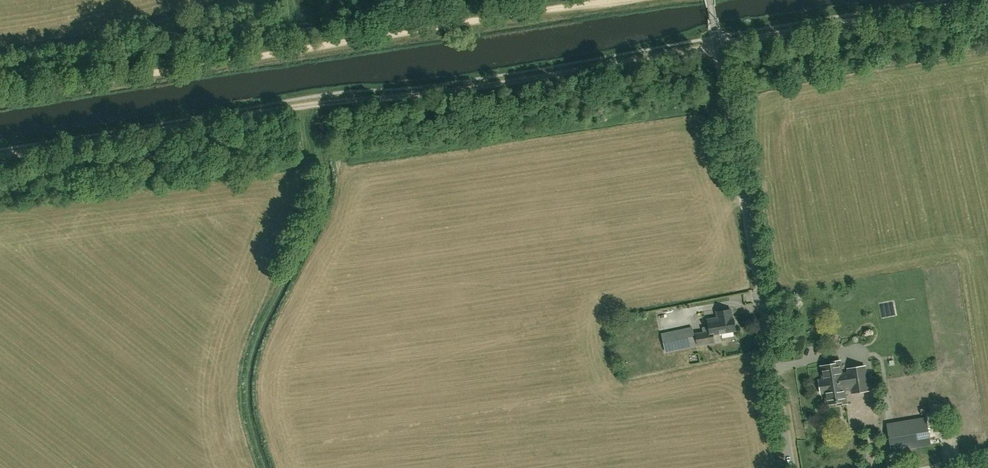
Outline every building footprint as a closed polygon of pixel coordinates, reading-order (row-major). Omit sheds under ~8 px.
[(734,306),(742,306),(741,295),(733,295),(734,306)] [(713,334),(736,330),(735,327),(737,326),(736,321),(734,321),(734,318),(732,318),(731,310),(717,312),(718,318),(707,319),(709,332),(695,334),(697,345),(714,342),(713,334)] [(666,352),(696,345),(693,328),(662,334),(666,352)] [(821,366),(823,380),(825,379),(826,384),(866,378),(864,366),(848,369),(849,373),(842,374),(839,361),(831,362),(831,364),(821,366)] [(825,379),(823,380),(819,380),(821,393),(825,392),(827,404),(838,402),(838,404),(846,403),(844,390),(851,389),(852,393),(868,390),(866,378),(826,384),(825,379)] [(926,418),(887,425),(891,451),(931,444),(926,418)]
